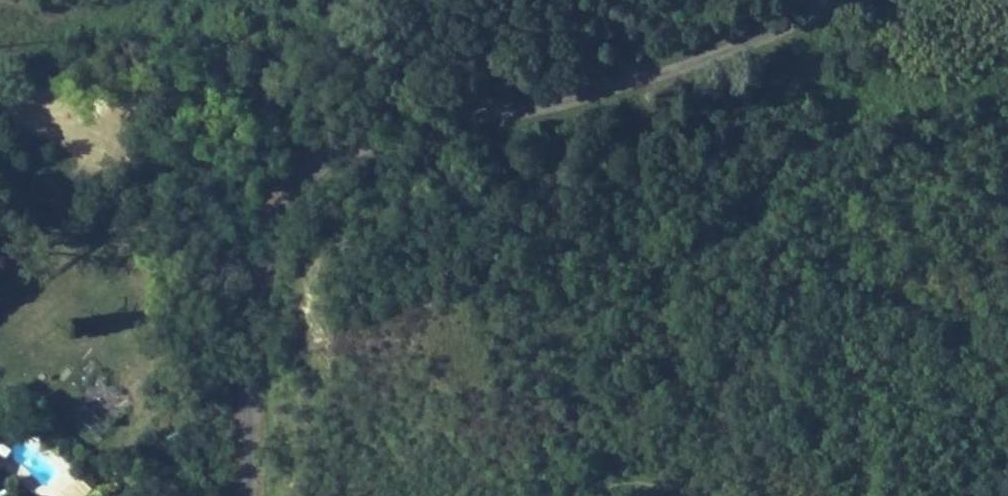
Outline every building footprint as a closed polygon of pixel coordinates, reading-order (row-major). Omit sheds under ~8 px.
[(0,448),(0,481),(17,461),(0,448)]
